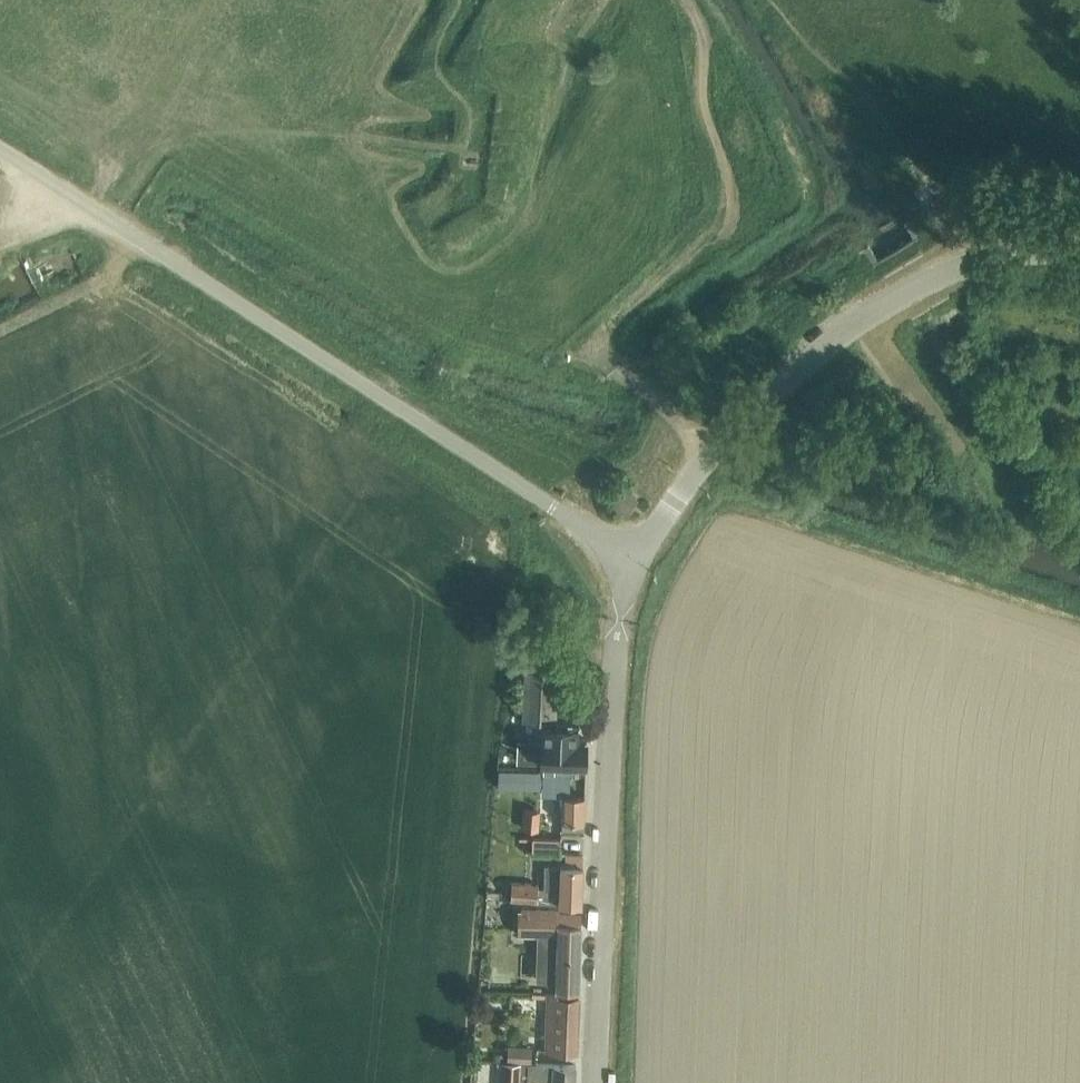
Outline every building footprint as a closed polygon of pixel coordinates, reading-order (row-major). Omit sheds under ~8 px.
[(614,502),(627,511),(636,498),(623,489),(614,502)] [(556,719),(558,669),(525,667),(523,718),(556,719)] [(542,745),(517,743),(516,760),(586,763),(587,738),(578,738),(579,725),(543,723),(542,745)] [(562,822),(562,830),(566,830),(584,831),(585,796),(566,795),(563,795),(563,797),(562,822)] [(523,828),(538,829),(540,810),(525,808),(523,828)] [(532,853),(560,854),(561,838),(533,836),(532,853)] [(537,902),(566,903),(582,904),(583,865),(583,855),(566,854),(566,864),(545,864),(544,887),(538,886),(539,883),(512,882),(511,900),(537,902)] [(582,912),(520,910),(519,934),(537,935),(536,980),(557,981),(557,989),(579,990),(582,912)] [(546,1049),(566,1050),(577,1050),(579,997),(558,996),(558,994),(548,994),(546,1049)] [(536,1058),(537,1043),(516,1043),(515,1057),(536,1058)] [(566,1064),(503,1061),(502,1082),(526,1082),(527,1080),(552,1082),(575,1082),(576,1065),(566,1064)]
